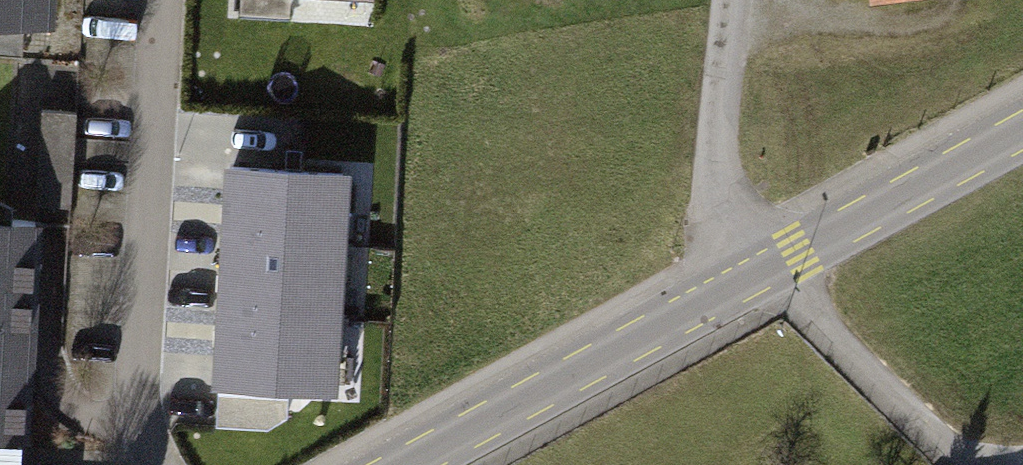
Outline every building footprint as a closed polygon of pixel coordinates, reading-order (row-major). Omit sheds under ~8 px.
[(32,21),(33,0),(0,0),(0,19),(32,21)] [(71,204),(83,110),(44,105),(32,199),(71,204)] [(234,154),(218,375),(342,384),(358,163),(234,154)] [(15,219),(0,218),(0,431),(1,431),(15,219)] [(222,388),(222,422),(273,426),(294,417),(294,390),(222,388)]
